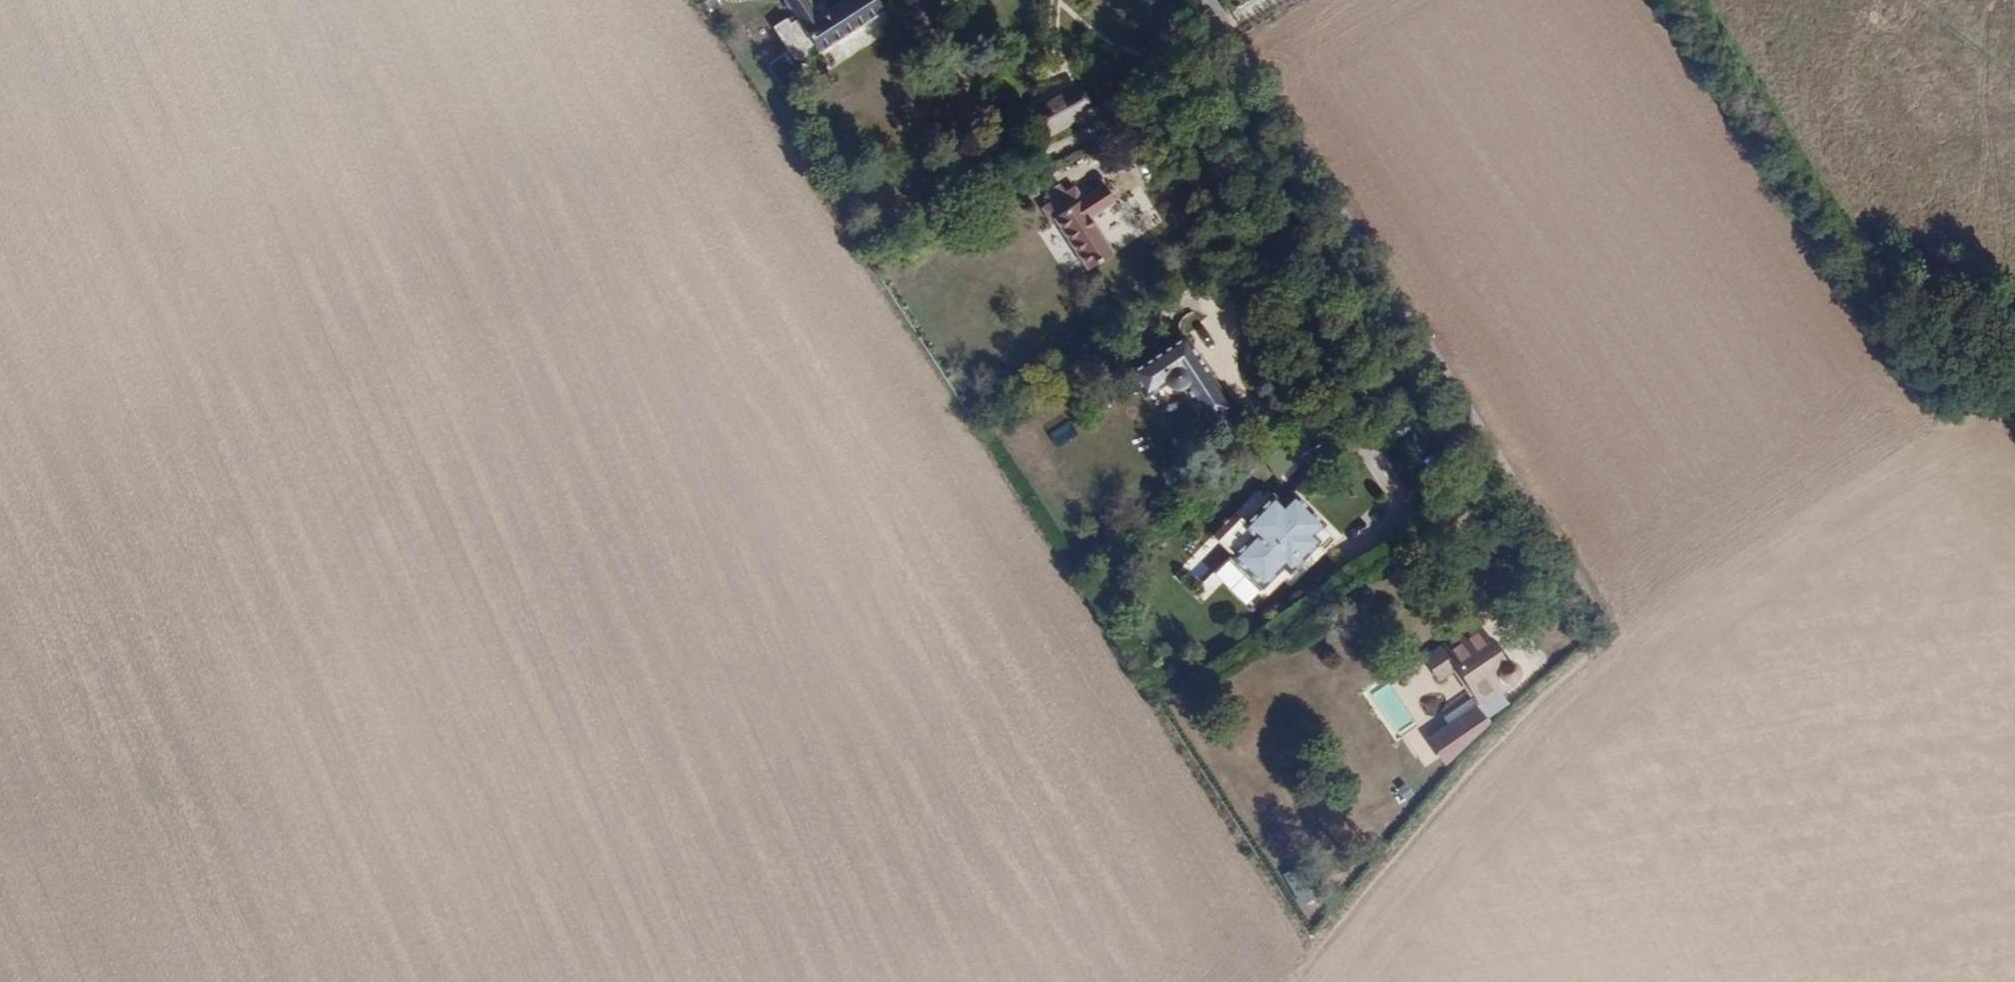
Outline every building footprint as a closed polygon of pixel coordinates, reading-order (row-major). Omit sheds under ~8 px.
[(820,54),(887,12),(879,0),(845,0),(822,15),(812,0),(787,0),(786,0),(820,54)] [(1029,110),(1044,135),(1087,108),(1072,85),(1029,110)] [(1061,223),(1093,273),(1118,256),(1096,222),(1122,205),(1110,187),(1088,201),(1079,189),(1071,194),(1066,188),(1051,197),(1056,205),(1047,212),(1056,226),(1061,223)] [(1130,375),(1147,401),(1168,387),(1173,391),(1177,393),(1184,390),(1210,429),(1234,413),(1186,339),(1130,375)] [(1301,535),(1311,525),(1284,498),(1275,508),(1265,498),(1239,525),(1251,537),(1232,557),(1256,580),(1275,561),(1283,569),(1308,542),(1301,535)] [(1422,658),(1440,683),(1454,674),(1480,708),(1507,688),(1505,685),(1520,672),(1510,658),(1501,663),(1474,624),(1422,658)]
